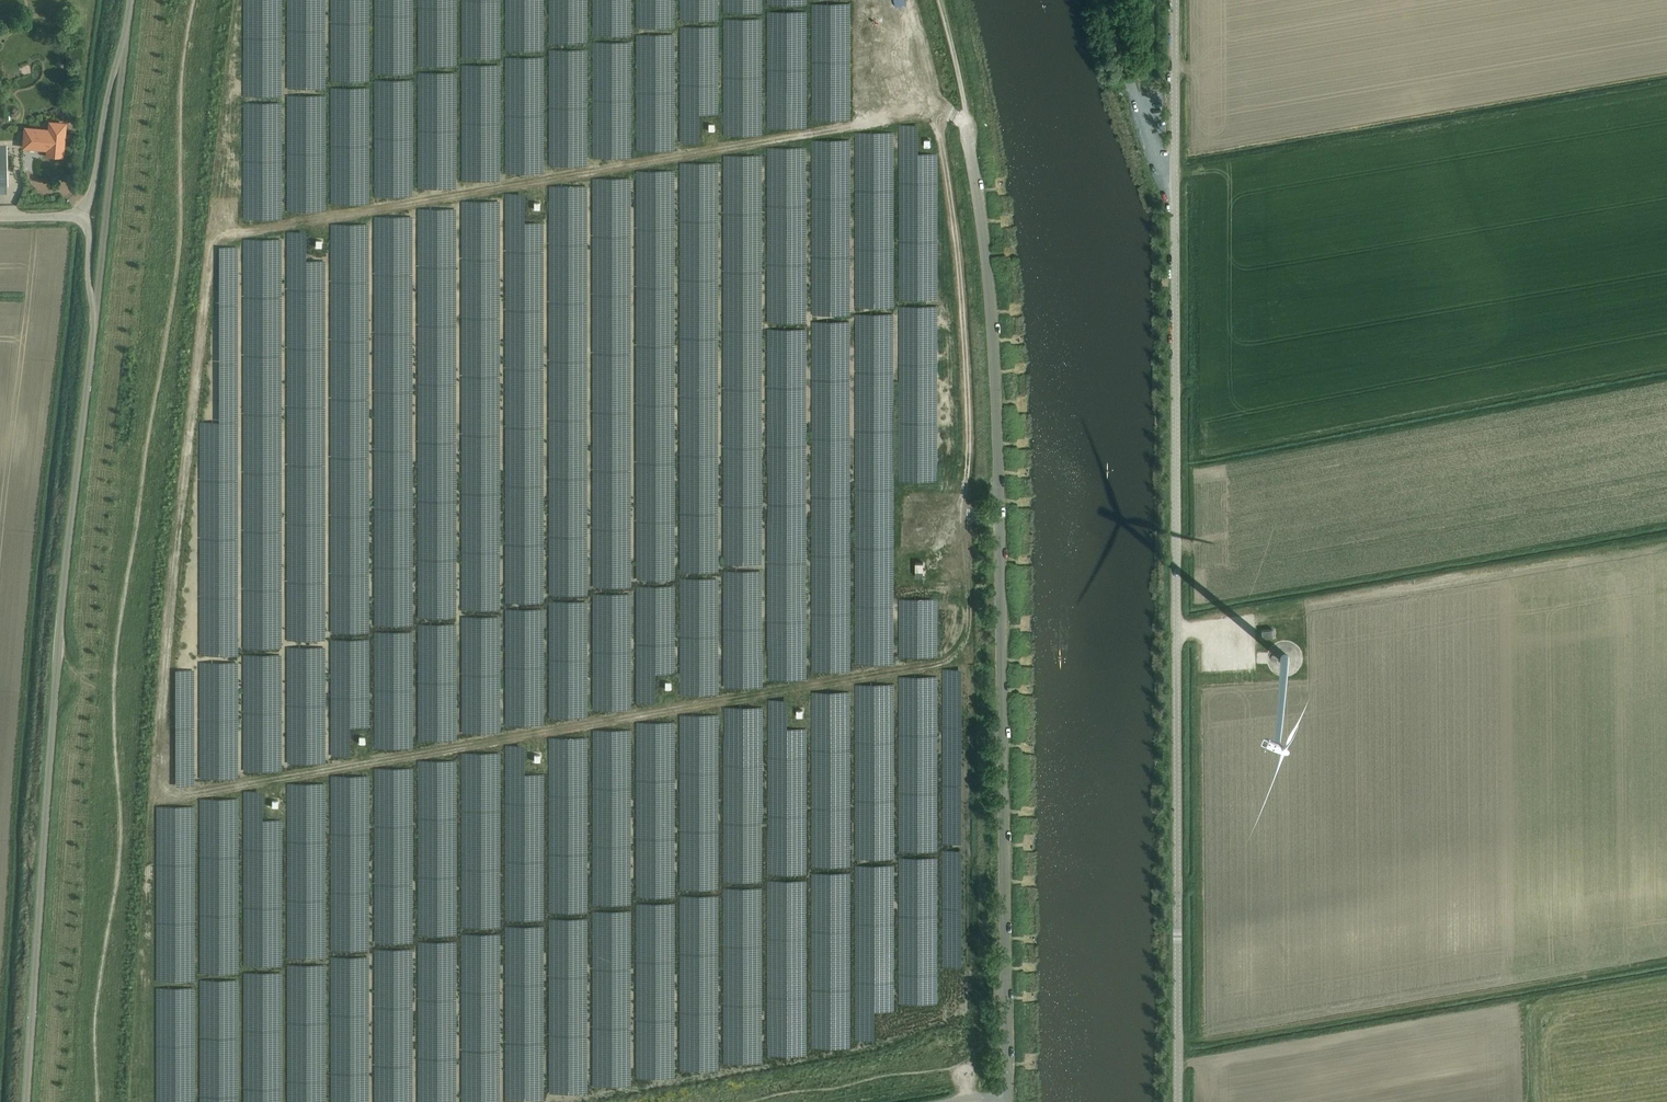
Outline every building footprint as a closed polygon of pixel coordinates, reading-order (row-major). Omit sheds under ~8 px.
[(66,124),(55,123),(51,123),(51,131),(27,129),(25,146),(46,148),(46,147),(49,147),(49,155),(42,154),(42,155),(56,156),(56,155),(60,156),(63,153),(66,124)] [(9,183),(8,149),(0,150),(0,183),(9,183)] [(1273,636),(1272,629),(1262,630),(1262,637),(1273,636)] [(1268,655),(1268,658),(1268,662),(1269,665),(1270,667),(1272,670),(1274,672),(1277,674),(1280,675),(1283,675),(1286,675),(1289,675),(1292,674),(1295,672),(1297,670),(1299,667),(1301,665),(1301,662),(1302,658),(1301,655),(1301,652),(1299,649),(1297,647),(1295,645),(1292,643),(1289,642),(1286,641),(1283,641),(1280,642),(1277,643),(1274,645),(1272,647),(1270,649),(1269,652),(1268,655)]
